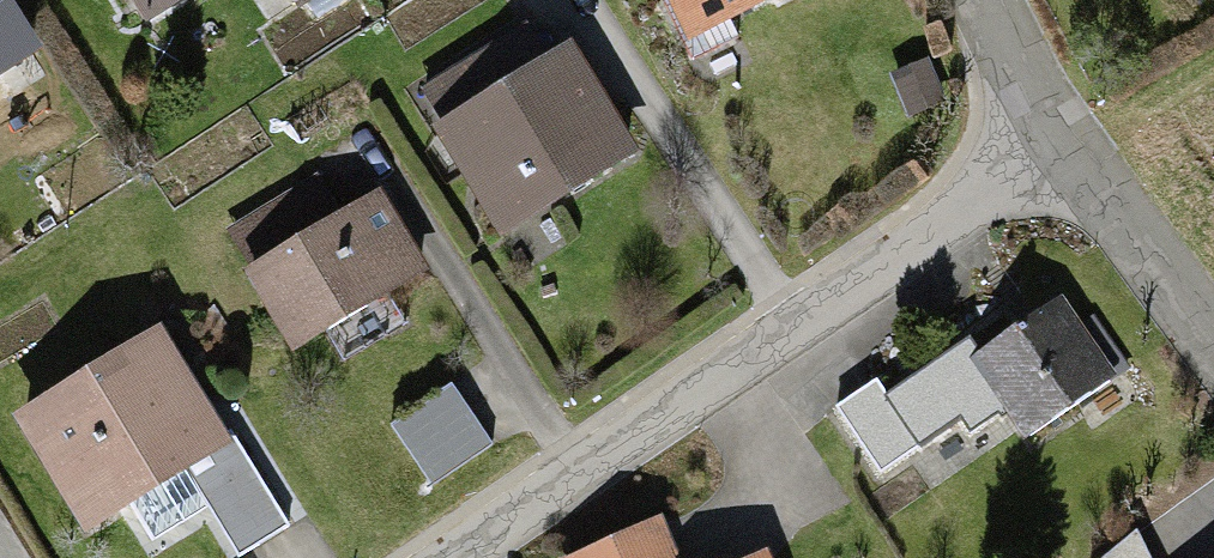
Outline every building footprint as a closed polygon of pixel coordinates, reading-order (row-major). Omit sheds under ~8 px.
[(35,44),(7,0),(0,0),(0,66),(35,44)] [(148,14),(171,0),(140,0),(148,14)] [(694,58),(821,0),(667,0),(694,58)] [(584,65),(444,148),(505,248),(644,165),(584,65)] [(383,219),(247,296),(289,370),(425,293),(383,219)] [(1054,313),(856,439),(890,491),(1013,413),(1035,448),(1110,400),(1054,313)] [(164,354),(27,431),(88,539),(225,462),(164,354)] [(669,542),(624,557),(675,557),(669,542)]
